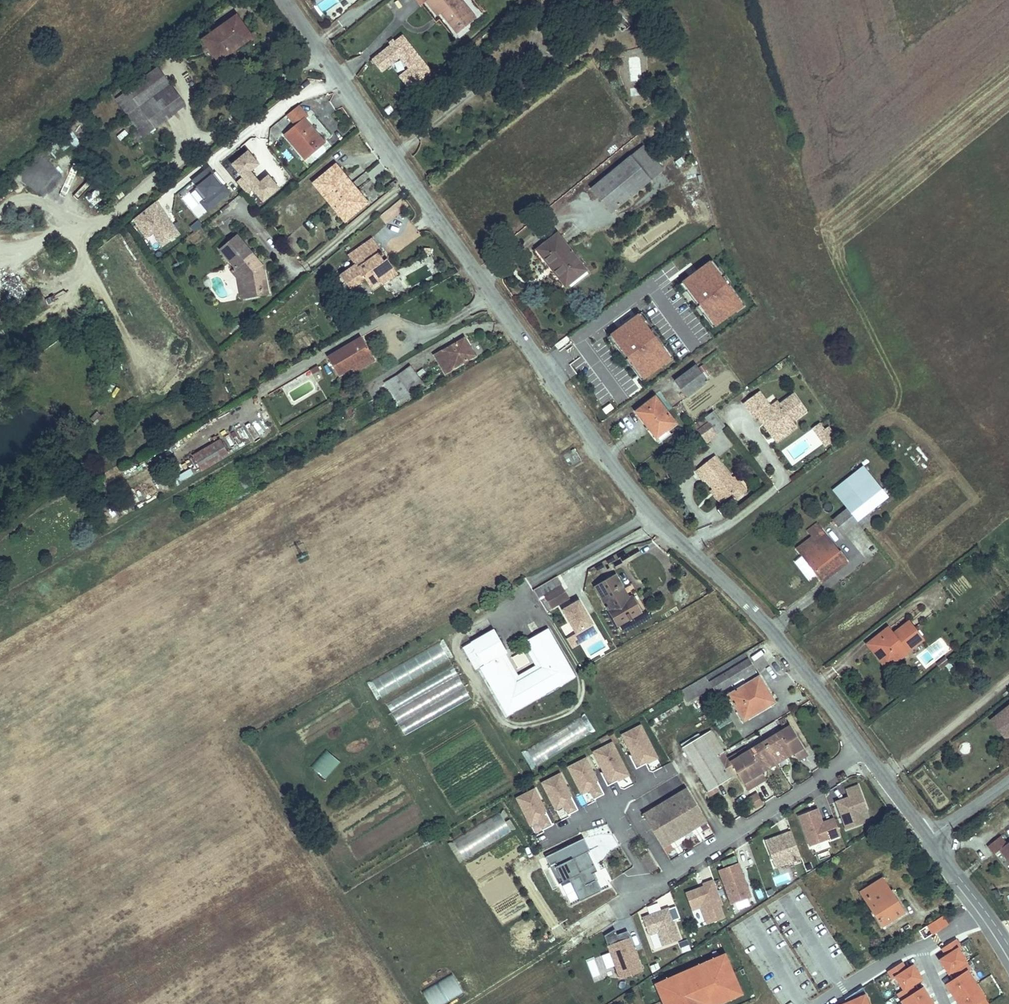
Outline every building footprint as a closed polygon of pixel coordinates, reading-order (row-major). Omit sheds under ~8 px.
[(457,33),(476,19),(461,0),(427,0),(426,1),(438,16),(441,13),(457,33)] [(254,38),(237,15),(206,38),(216,52),(213,54),(219,61),(230,53),(231,54),(254,38)] [(650,32),(647,19),(638,21),(642,34),(650,32)] [(434,73),(404,34),(371,59),(382,74),(394,64),(413,89),(434,73)] [(216,52),(206,38),(203,40),(213,54),(216,52)] [(642,82),(641,56),(629,56),(630,82),(642,82)] [(139,107),(169,84),(158,68),(127,91),(139,107)] [(155,128),(185,106),(169,84),(139,107),(155,128)] [(631,97),(641,96),(640,88),(630,89),(631,97)] [(139,107),(127,91),(115,99),(139,131),(143,137),(155,128),(139,107)] [(324,143),(304,119),(285,135),(305,159),(310,154),(322,144),(324,143)] [(80,142),(69,128),(63,133),(73,145),(74,147),(80,142)] [(143,137),(139,131),(133,136),(137,142),(143,137)] [(51,161),(73,145),(63,133),(42,149),(51,161)] [(261,153),(250,141),(236,153),(237,154),(246,165),(247,165),(261,153)] [(325,149),(322,144),(310,154),(314,158),(317,159),(325,152),(325,149)] [(631,156),(651,181),(666,169),(645,144),(631,156)] [(246,165),(237,154),(230,160),(239,171),(246,165)] [(39,156),(21,176),(51,202),(62,191),(57,186),(64,178),(39,156)] [(651,181),(631,156),(593,187),(613,212),(651,181)] [(278,163),(270,170),(276,179),(285,172),(278,163)] [(221,177),(211,164),(204,170),(214,183),(221,177)] [(344,176),(335,165),(333,167),(342,177),(344,176)] [(329,202),(351,184),(344,176),(342,177),(333,167),(314,184),(329,202)] [(364,204),(356,194),(358,192),(351,184),(329,202),(345,221),(364,204)] [(172,201),(180,194),(175,188),(167,195),(172,201)] [(367,203),(358,192),(356,194),(364,204),(367,203)] [(158,201),(132,218),(155,251),(180,234),(158,201)] [(193,232),(202,225),(198,220),(189,227),(193,232)] [(558,233),(537,250),(549,267),(552,264),(565,281),(584,266),(558,233)] [(240,239),(223,254),(238,271),(245,278),(248,297),(271,293),(266,272),(261,273),(257,268),(262,264),(240,239)] [(373,243),(349,261),(357,271),(344,281),(355,296),(368,286),(373,293),(383,285),(382,283),(395,273),(388,263),(384,266),(379,259),(383,256),(373,243)] [(563,292),(589,272),(584,266),(565,281),(552,264),(549,267),(537,250),(532,253),(563,292)] [(388,263),(383,256),(379,259),(384,266),(388,263)] [(715,329),(746,307),(711,259),(680,282),(715,329)] [(257,268),(261,273),(266,272),(268,271),(262,264),(257,268)] [(242,303),(271,297),(271,293),(248,297),(245,278),(238,271),(233,275),(237,279),(242,303)] [(395,273),(382,283),(383,285),(386,289),(400,279),(395,273)] [(609,333),(640,383),(673,362),(641,313),(609,333)] [(352,367),(372,355),(361,337),(327,357),(338,376),(352,367)] [(445,373),(475,356),(464,337),(434,355),(445,373)] [(572,369),(585,362),(581,354),(568,360),(572,369)] [(355,372),(375,361),(372,355),(352,367),(355,372)] [(313,375),(320,370),(317,366),(310,370),(313,375)] [(422,382),(410,366),(398,375),(386,382),(396,399),(409,391),(422,382)] [(695,369),(675,383),(687,400),(707,385),(695,369)] [(400,406),(414,398),(409,391),(396,399),(400,406)] [(794,419),(807,408),(794,392),(781,403),(778,400),(771,405),(767,399),(760,391),(745,403),(757,418),(760,415),(775,434),(794,419)] [(771,405),(778,400),(774,394),(767,399),(771,405)] [(658,399),(637,414),(655,439),(667,430),(669,433),(678,427),(658,399)] [(360,417),(356,410),(351,413),(355,419),(360,417)] [(780,440),(798,425),(794,419),(775,434),(780,440)] [(836,439),(822,421),(810,429),(824,448),(836,439)] [(708,428),(717,438),(723,433),(714,423),(708,428)] [(698,437),(706,447),(717,438),(708,428),(698,437)] [(202,471),(229,455),(219,440),(193,456),(202,471)] [(717,460),(714,457),(708,463),(710,466),(717,460)] [(708,463),(697,472),(705,481),(707,479),(716,490),(727,501),(735,494),(742,487),(734,479),(717,460),(710,466),(708,463)] [(840,490),(849,501),(851,505),(880,484),(870,468),(840,490)] [(734,479),(742,487),(735,494),(739,499),(749,490),(736,477),(734,479)] [(851,505),(854,509),(857,507),(866,519),(893,498),(880,484),(851,505)] [(725,503),(727,501),(716,490),(714,492),(725,503)] [(854,509),(840,520),(849,532),(866,519),(857,507),(854,509)] [(827,530),(803,549),(828,581),(853,563),(827,530)] [(633,598),(617,571),(595,584),(619,625),(644,610),(636,596),(633,598)] [(534,588),(539,598),(561,585),(556,575),(534,588)] [(561,585),(539,598),(547,610),(569,597),(561,585)] [(581,596),(563,606),(578,632),(596,621),(581,596)] [(871,640),(876,647),(880,644),(889,657),(895,652),(898,655),(908,647),(909,649),(926,636),(912,619),(897,631),(891,624),(871,640)] [(572,669),(548,628),(527,639),(543,666),(516,682),(500,654),(504,651),(493,632),(473,644),(486,667),(482,669),(498,696),(502,694),(514,715),(564,686),(559,677),(572,669)] [(500,654),(516,682),(543,666),(527,639),(522,642),(535,664),(518,674),(504,651),(500,654)] [(440,642),(365,680),(374,698),(449,661),(440,642)] [(482,669),(486,667),(473,644),(464,649),(477,672),(482,669)] [(908,647),(898,655),(895,652),(889,657),(880,644),(876,647),(890,665),(910,650),(909,649),(908,647)] [(710,682),(748,659),(745,654),(707,677),(710,682)] [(764,685),(759,676),(748,659),(710,682),(716,693),(731,684),(734,688),(740,684),(738,680),(742,677),(746,684),(728,695),(739,714),(747,709),(749,713),(752,714),(755,714),(762,709),(761,707),(769,702),(760,688),(764,685)] [(403,735),(471,700),(453,666),(385,700),(403,735)] [(559,677),(564,686),(578,678),(572,669),(559,677)] [(696,696),(712,686),(707,677),(690,687),(696,696)] [(696,696),(690,687),(681,692),(687,701),(696,696)] [(804,691),(796,694),(800,704),(808,701),(804,691)] [(510,717),(514,715),(502,694),(498,696),(510,717)] [(1005,706),(990,718),(1006,738),(1008,736),(1008,711),(1005,706)] [(743,721),(755,714),(752,714),(749,713),(747,709),(739,714),(743,721)] [(781,730),(789,725),(784,717),(779,721),(782,726),(779,728),(781,730)] [(595,732),(590,722),(584,724),(581,719),(523,748),(531,765),(595,732)] [(641,725),(623,735),(630,750),(633,749),(634,753),(632,754),(629,755),(636,769),(657,758),(641,725)] [(804,748),(790,725),(789,725),(781,730),(764,740),(775,759),(790,751),(793,755),(795,754),(804,748)] [(724,752),(711,730),(705,734),(718,756),(724,752)] [(695,769),(718,756),(705,734),(682,748),(695,769)] [(761,768),(775,759),(764,740),(748,750),(730,761),(732,765),(744,784),(763,773),(764,772),(761,768)] [(612,743),(594,752),(602,767),(604,766),(606,770),(604,771),(601,772),(607,786),(629,775),(612,743)] [(730,761),(748,750),(746,747),(727,758),(724,752),(718,756),(725,769),(732,765),(730,761)] [(809,756),(804,748),(795,754),(799,762),(809,756)] [(325,749),(309,765),(324,779),(339,762),(325,749)] [(778,764),(793,755),(790,751),(775,759),(778,764)] [(725,769),(718,756),(695,769),(708,791),(707,792),(710,796),(718,791),(715,787),(731,778),(725,769)] [(586,758),(569,767),(582,794),(590,790),(594,799),(604,794),(586,758)] [(764,772),(778,764),(775,759),(761,768),(764,772)] [(748,791),(767,780),(763,773),(744,784),(748,791)] [(560,774),(542,783),(556,810),(564,806),(568,815),(578,809),(560,774)] [(868,810),(859,785),(846,790),(849,797),(836,802),(847,830),(864,823),(860,813),(868,810)] [(534,789),(517,798),(531,825),(538,821),(542,830),(553,825),(534,789)] [(697,826),(706,821),(687,789),(643,815),(662,847),(671,842),(669,840),(672,838),(675,836),(676,839),(692,829),(691,827),(693,825),(696,824),(697,826)] [(762,803),(757,794),(749,798),(755,808),(762,803)] [(841,835),(834,818),(823,823),(817,808),(799,815),(810,846),(841,835)] [(500,812),(452,840),(463,859),(511,831),(500,812)] [(801,858),(791,831),(765,841),(775,868),(801,858)] [(918,838),(912,831),(909,833),(915,840),(918,838)] [(1007,845),(1000,836),(988,846),(994,854),(1000,849),(1008,861),(1008,843),(1007,845)] [(569,906),(601,892),(593,873),(598,871),(584,839),(546,856),(569,906)] [(644,862),(651,858),(648,853),(641,858),(644,862)] [(657,867),(651,858),(644,862),(650,872),(657,867)] [(741,870),(738,863),(719,870),(721,877),(741,870)] [(751,897),(741,870),(721,877),(732,904),(751,897)] [(789,873),(773,877),(775,886),(791,881),(789,873)] [(892,901),(895,899),(882,878),(860,892),(882,926),(901,914),(892,901)] [(724,917),(720,906),(717,897),(720,896),(714,880),(703,884),(703,886),(685,893),(692,910),(701,907),(707,924),(724,917)] [(904,913),(895,899),(892,901),(901,914),(904,913)] [(707,924),(701,907),(692,910),(698,927),(707,924)] [(680,940),(669,908),(643,918),(649,935),(658,932),(663,946),(680,940)] [(630,937),(608,945),(621,979),(643,971),(635,949),(643,946),(638,935),(630,938),(630,937)] [(833,938),(828,941),(836,951),(840,948),(833,938)] [(687,940),(678,943),(682,954),(691,951),(687,940)] [(954,940),(939,948),(943,956),(935,961),(957,1003),(988,1003),(954,940)] [(656,980),(665,1003),(727,1003),(745,997),(728,953),(656,980)] [(920,982),(922,981),(912,964),(905,968),(902,962),(886,971),(897,990),(893,993),(899,1003),(932,1003),(920,982)] [(463,994),(454,974),(421,989),(428,1003),(440,1003),(463,994)] [(865,993),(835,1003),(869,1003),(865,993)]
